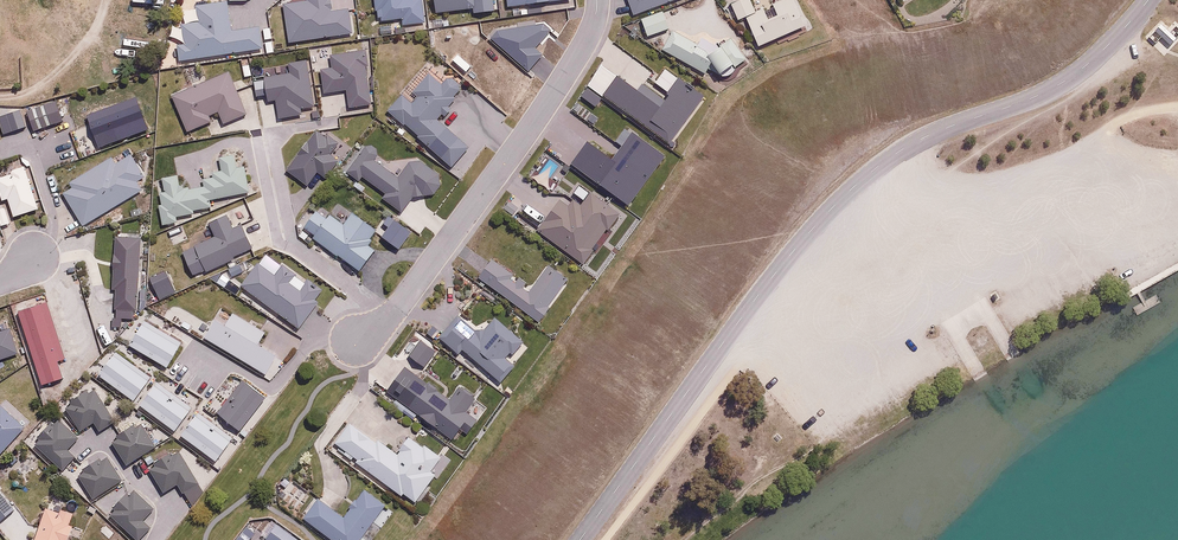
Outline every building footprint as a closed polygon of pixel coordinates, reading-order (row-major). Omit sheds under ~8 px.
[(281,49),(344,38),(340,15),(324,17),(321,0),(299,0),(300,6),(275,11),(281,49)] [(372,1),(374,1),(375,10),(379,9),(380,21),(403,20),(403,24),(423,23),(422,0),(372,0),(372,1)] [(437,12),(472,9),(473,14),(496,11),(495,0),(436,0),(437,12)] [(507,8),(572,2),(572,0),(506,0),(507,8)] [(758,46),(807,29),(797,0),(781,0),(773,3),(777,13),(767,17),(764,8),(758,11),(754,0),(731,0),(738,20),(748,17),(758,46)] [(170,48),(173,66),(257,53),(253,29),(224,34),(220,5),(188,10),(190,23),(175,25),(178,47),(170,48)] [(664,9),(638,19),(645,37),(671,27),(664,9)] [(1160,23),(1153,30),(1160,36),(1169,44),(1175,38),(1169,32),(1160,23)] [(712,62),(721,74),(733,66),(735,68),(746,60),(733,40),(711,55),(673,31),(661,49),(674,57),(672,60),(680,65),(683,60),(705,74),(712,62)] [(358,54),(324,59),(326,71),(315,73),(319,99),(343,96),(345,114),(366,111),(358,54)] [(306,111),(299,66),(282,69),(283,79),(258,83),(261,107),(269,106),(272,121),(295,118),(294,112),(306,111)] [(402,95),(388,111),(453,169),(471,149),(438,119),(443,114),(446,118),(455,108),(451,105),(458,97),(455,95),(463,86),(449,73),(441,82),(430,72),(415,89),(420,95),(412,104),(402,95)] [(223,73),(166,99),(182,136),(207,125),(205,120),(213,116),(218,128),(242,117),(223,73)] [(587,86),(668,148),(705,100),(678,80),(660,104),(618,73),(606,88),(593,78),(587,86)] [(131,103),(82,120),(93,151),(141,134),(131,103)] [(55,127),(48,107),(22,115),(29,135),(55,127)] [(0,119),(0,140),(20,133),(13,114),(0,119)] [(340,145),(315,126),(281,172),(306,191),(318,175),(325,180),(341,159),(333,154),(340,145)] [(437,196),(443,188),(440,174),(422,160),(409,161),(398,176),(377,159),(381,154),(368,144),(345,174),(361,186),(366,179),(386,195),(382,200),(402,215),(415,198),(437,196)] [(61,193),(81,227),(142,190),(138,183),(147,178),(129,147),(71,182),(73,185),(61,193)] [(156,190),(162,226),(177,223),(176,216),(195,213),(194,210),(212,207),(211,201),(251,194),(247,166),(213,172),(214,177),(202,179),(204,186),(181,190),(179,174),(163,177),(165,189),(156,190)] [(20,169),(0,175),(0,204),(3,203),(7,218),(32,211),(20,169)] [(538,230),(585,265),(623,214),(589,188),(576,205),(564,196),(538,230)] [(297,236),(309,244),(312,240),(362,272),(376,250),(370,246),(380,230),(337,202),(331,211),(319,203),(297,236)] [(181,251),(194,278),(253,251),(241,223),(233,227),(228,214),(210,223),(216,235),(181,251)] [(479,275),(539,321),(569,283),(545,264),(528,287),(492,259),(479,275)] [(258,262),(240,287),(301,331),(320,304),(315,300),(323,289),(309,279),(300,291),(289,282),(295,274),(283,265),(275,275),(258,262)] [(166,270),(149,278),(161,302),(177,294),(166,270)] [(231,280),(220,273),(214,283),(225,289),(231,280)] [(49,302),(18,311),(40,385),(65,378),(60,362),(67,360),(49,302)] [(464,349),(501,385),(517,367),(509,360),(523,344),(493,316),(479,332),(459,314),(438,337),(458,356),(464,349)] [(277,357),(212,321),(202,338),(267,375),(277,357)] [(182,343),(143,322),(129,348),(168,368),(182,343)] [(20,356),(10,326),(0,329),(0,362),(20,356)] [(422,342),(410,357),(425,368),(437,353),(422,342)] [(150,377),(115,352),(98,375),(133,401),(150,377)] [(406,367),(387,392),(452,441),(460,431),(467,437),(480,421),(469,412),(478,401),(459,387),(449,400),(406,367)] [(243,380),(216,412),(241,433),(268,402),(243,380)] [(191,407),(157,383),(140,408),(174,432),(191,407)] [(92,388),(63,407),(81,434),(95,425),(100,432),(115,422),(92,388)] [(22,432),(0,411),(0,454),(22,432)] [(233,437),(198,414),(182,438),(216,461),(233,437)] [(32,444),(61,471),(76,455),(72,451),(82,440),(56,417),(32,444)] [(352,420),(334,445),(417,504),(436,476),(431,472),(442,457),(412,435),(399,454),(352,420)] [(109,440),(127,469),(157,450),(140,421),(109,440)] [(201,487),(178,451),(149,469),(165,495),(177,488),(183,498),(201,487)] [(76,474),(92,499),(122,480),(106,454),(76,474)] [(133,487),(107,515),(134,539),(143,539),(154,528),(145,520),(155,508),(133,487)] [(332,539),(360,539),(387,506),(364,488),(342,516),(320,498),(304,518),(332,539)] [(64,530),(60,529),(64,517),(39,508),(28,539),(60,539),(64,530)] [(253,539),(282,539),(263,526),(253,539)]
